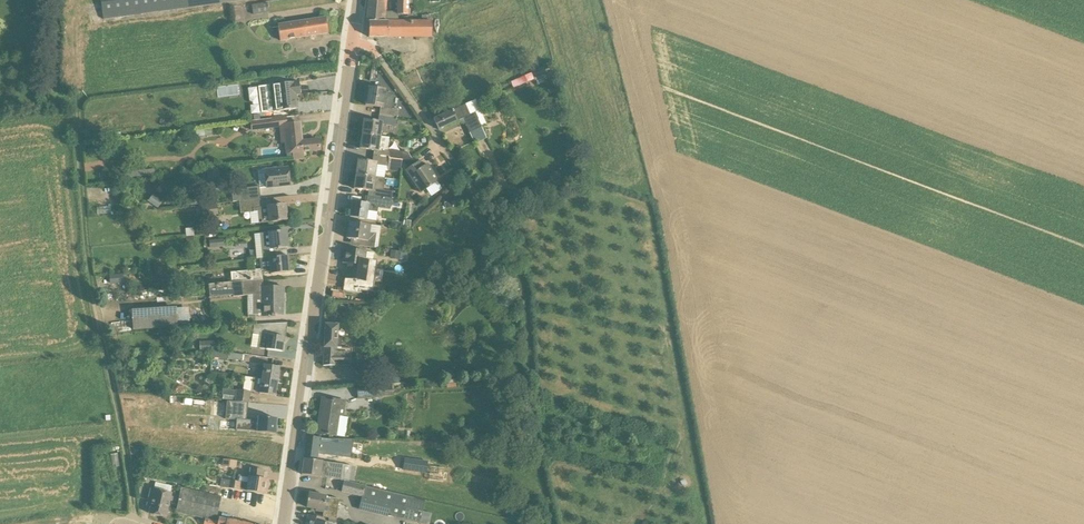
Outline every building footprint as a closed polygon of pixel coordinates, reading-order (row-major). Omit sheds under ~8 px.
[(104,20),(246,0),(101,0),(104,20)] [(369,22),(399,22),(399,20),(398,20),(398,15),(408,15),(408,0),(397,0),(397,12),(386,12),(387,0),(369,0),(367,22),(369,22)] [(268,13),(268,8),(267,4),(267,3),(252,5),(253,15),(268,13)] [(399,22),(369,22),(369,37),(432,37),(432,36),(431,15),(422,15),(421,21),(399,20),(399,22)] [(326,18),(278,25),(280,41),(328,33),(326,18)] [(534,79),(532,74),(512,83),(514,88),(534,79)] [(262,86),(265,113),(298,109),(296,96),(301,95),(299,82),(262,86)] [(249,85),(250,103),(259,102),(258,85),(249,85)] [(394,94),(392,93),(385,92),(386,90),(368,87),(368,88),(366,105),(365,105),(380,108),(379,117),(397,119),(398,110),(392,109),(394,94)] [(439,130),(463,119),(470,132),(481,127),(477,120),(478,119),(475,113),(470,115),(465,105),(434,119),(439,130)] [(362,135),(382,137),(383,126),(396,128),(397,119),(379,117),(378,122),(363,120),(363,121),(364,121),(362,135)] [(250,121),(251,130),(272,128),(271,119),(260,120),(250,121)] [(287,124),(289,143),(286,143),(287,154),(293,153),(294,160),(303,159),(303,152),(320,150),(319,140),(302,142),(300,123),(287,124)] [(374,157),(404,161),(403,164),(411,159),(407,153),(387,150),(389,138),(382,137),(362,135),(360,148),(359,148),(359,149),(375,151),(374,157)] [(403,164),(404,161),(374,157),(373,162),(358,160),(357,161),(358,161),(356,175),(377,177),(378,167),(387,168),(387,171),(402,173),(403,164)] [(420,161),(406,171),(421,193),(438,181),(427,164),(424,167),(420,161)] [(290,186),(288,167),(264,170),(266,188),(290,186)] [(386,200),(392,201),(393,192),(383,191),(385,178),(377,177),(356,175),(354,188),(354,189),(369,191),(368,197),(383,200),(386,200)] [(233,203),(239,202),(260,199),(259,187),(231,190),(233,203)] [(368,219),(368,211),(377,212),(378,208),(390,210),(392,201),(386,200),(383,200),(368,197),(366,197),(365,203),(352,202),(350,217),(368,219)] [(158,198),(153,205),(159,209),(164,201),(158,198)] [(267,199),(260,199),(239,202),(240,214),(258,212),(259,223),(269,222),(269,224),(287,220),(286,205),(269,208),(267,199)] [(201,206),(201,208),(202,216),(202,217),(218,215),(217,204),(201,206)] [(349,222),(348,229),(347,239),(359,241),(359,246),(374,248),(376,234),(369,233),(370,225),(349,222)] [(194,236),(193,228),(185,229),(186,237),(194,236)] [(262,259),(267,259),(287,256),(286,248),(288,248),(286,232),(260,234),(262,259)] [(210,248),(224,247),(223,239),(209,240),(210,248)] [(343,263),(358,265),(357,271),(367,272),(372,271),(374,262),(365,261),(366,252),(345,249),(343,263)] [(267,259),(262,259),(260,260),(261,270),(241,272),(242,279),(250,278),(250,280),(252,280),(252,282),(262,281),(262,274),(270,273),(270,275),(289,272),(287,256),(267,259)] [(248,315),(256,315),(271,315),(271,317),(275,317),(275,315),(284,315),(284,288),(263,288),(262,281),(252,282),(252,280),(250,280),(250,278),(242,279),(241,272),(231,273),(232,281),(209,284),(210,299),(233,296),(233,298),(248,296),(248,315)] [(124,283),(123,275),(109,276),(110,284),(124,283)] [(152,315),(134,313),(133,324),(162,326),(163,312),(152,311),(152,315)] [(254,325),(254,326),(253,331),(253,334),(261,336),(259,349),(282,352),(284,338),(286,338),(288,323),(254,325)] [(338,339),(339,326),(325,325),(323,366),(351,368),(352,354),(341,353),(342,340),(338,339)] [(206,342),(206,351),(219,351),(219,342),(206,342)] [(211,356),(242,361),(243,355),(218,351),(211,351),(211,356)] [(256,379),(262,380),(277,382),(280,367),(258,364),(256,379)] [(500,381),(518,379),(517,372),(499,374),(500,381)] [(262,380),(256,379),(253,378),(251,392),(260,394),(275,396),(277,382),(262,380)] [(456,387),(455,379),(446,380),(447,388),(456,387)] [(379,385),(357,387),(358,399),(382,396),(381,385),(379,385)] [(248,403),(250,391),(236,390),(236,391),(222,389),(222,395),(235,397),(235,402),(248,403)] [(317,433),(337,436),(340,418),(344,418),(346,402),(323,398),(317,433)] [(213,416),(221,417),(223,407),(214,406),(213,416)] [(277,419),(258,418),(258,424),(220,421),(219,429),(230,430),(276,434),(277,419)] [(307,436),(304,460),(317,461),(319,447),(326,448),(326,449),(335,450),(336,440),(327,439),(307,436)] [(371,468),(391,469),(392,459),(371,458),(371,468)] [(237,461),(223,459),(222,466),(236,469),(237,461)] [(317,461),(304,460),(302,475),(330,479),(330,478),(341,480),(343,465),(317,461)] [(251,469),(250,477),(240,476),(239,476),(238,482),(221,479),(220,487),(266,495),(267,487),(268,486),(269,483),(268,482),(268,480),(263,479),(264,471),(251,469)] [(341,492),(362,496),(363,497),(365,486),(343,481),(341,492)] [(219,518),(218,522),(216,521),(221,497),(181,488),(176,512),(205,519),(204,523),(246,523),(219,518)] [(171,494),(151,489),(149,500),(152,501),(150,514),(165,518),(171,494)] [(306,508),(316,509),(316,511),(334,513),(336,498),(309,494),(306,508)] [(363,497),(362,496),(358,510),(387,517),(389,513),(405,516),(407,507),(363,497)]
